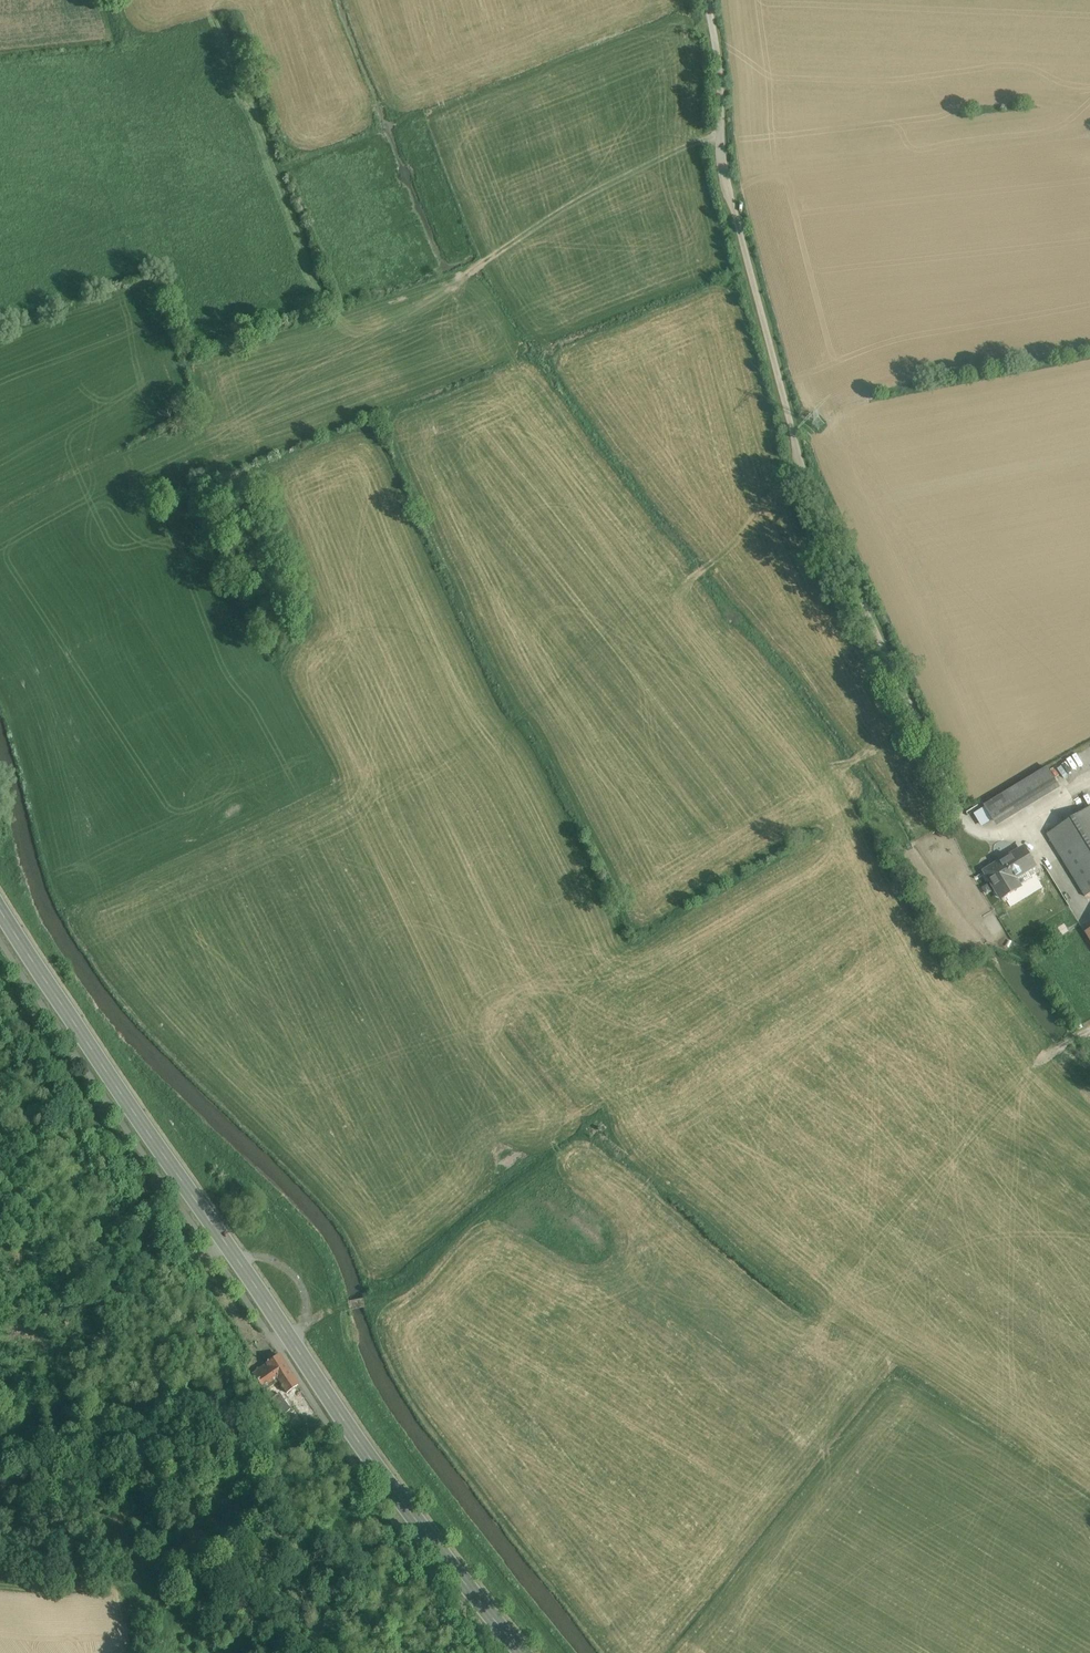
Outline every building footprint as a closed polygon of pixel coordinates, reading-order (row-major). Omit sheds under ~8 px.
[(1048,768),(985,806),(994,820),(1015,807),(1056,782),(1048,768)] [(1047,834),(1086,896),(1089,894),(1089,808),(1047,834)] [(1025,847),(1021,850),(1027,859),(1030,856),(1025,847)] [(1021,850),(985,872),(1002,899),(1021,887),(1015,878),(1036,865),(1030,856),(1027,859),(1021,850)]
